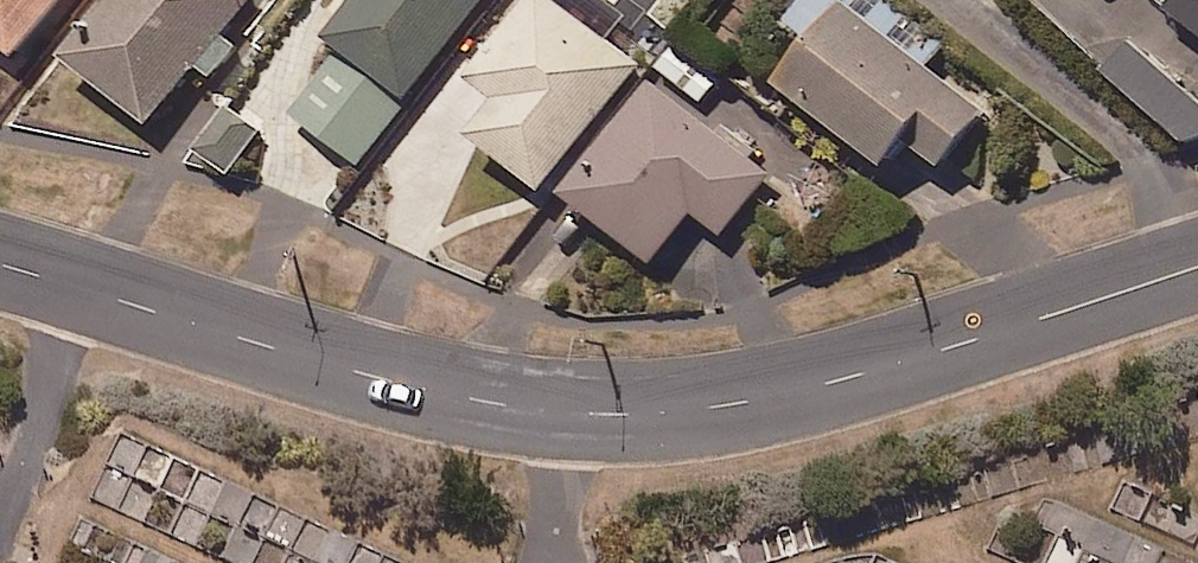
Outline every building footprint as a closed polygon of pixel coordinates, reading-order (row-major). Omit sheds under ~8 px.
[(25,54),(68,0),(0,0),(0,34),(25,54)] [(69,53),(154,124),(203,65),(217,76),(241,47),(226,35),(255,0),(114,0),(69,53)] [(486,0),(352,0),(277,100),(363,164),(486,0)] [(619,0),(539,0),(480,77),(507,98),(479,135),(549,189),(645,63),(666,36),(619,0)] [(887,0),(807,0),(793,18),(820,39),(787,81),(892,164),(912,138),(947,165),(989,112),(926,63),(942,43),(887,0)] [(1167,9),(1197,34),(1197,0),(1174,0),(1167,9)] [(1102,73),(1186,146),(1197,140),(1197,101),(1130,44),(1102,73)] [(682,48),(663,70),(702,105),(721,83),(682,48)] [(711,123),(660,82),(572,191),(660,262),(700,212),(728,235),(798,148),(733,95),(711,123)] [(263,134),(229,111),(202,150),(235,173),(263,134)]
